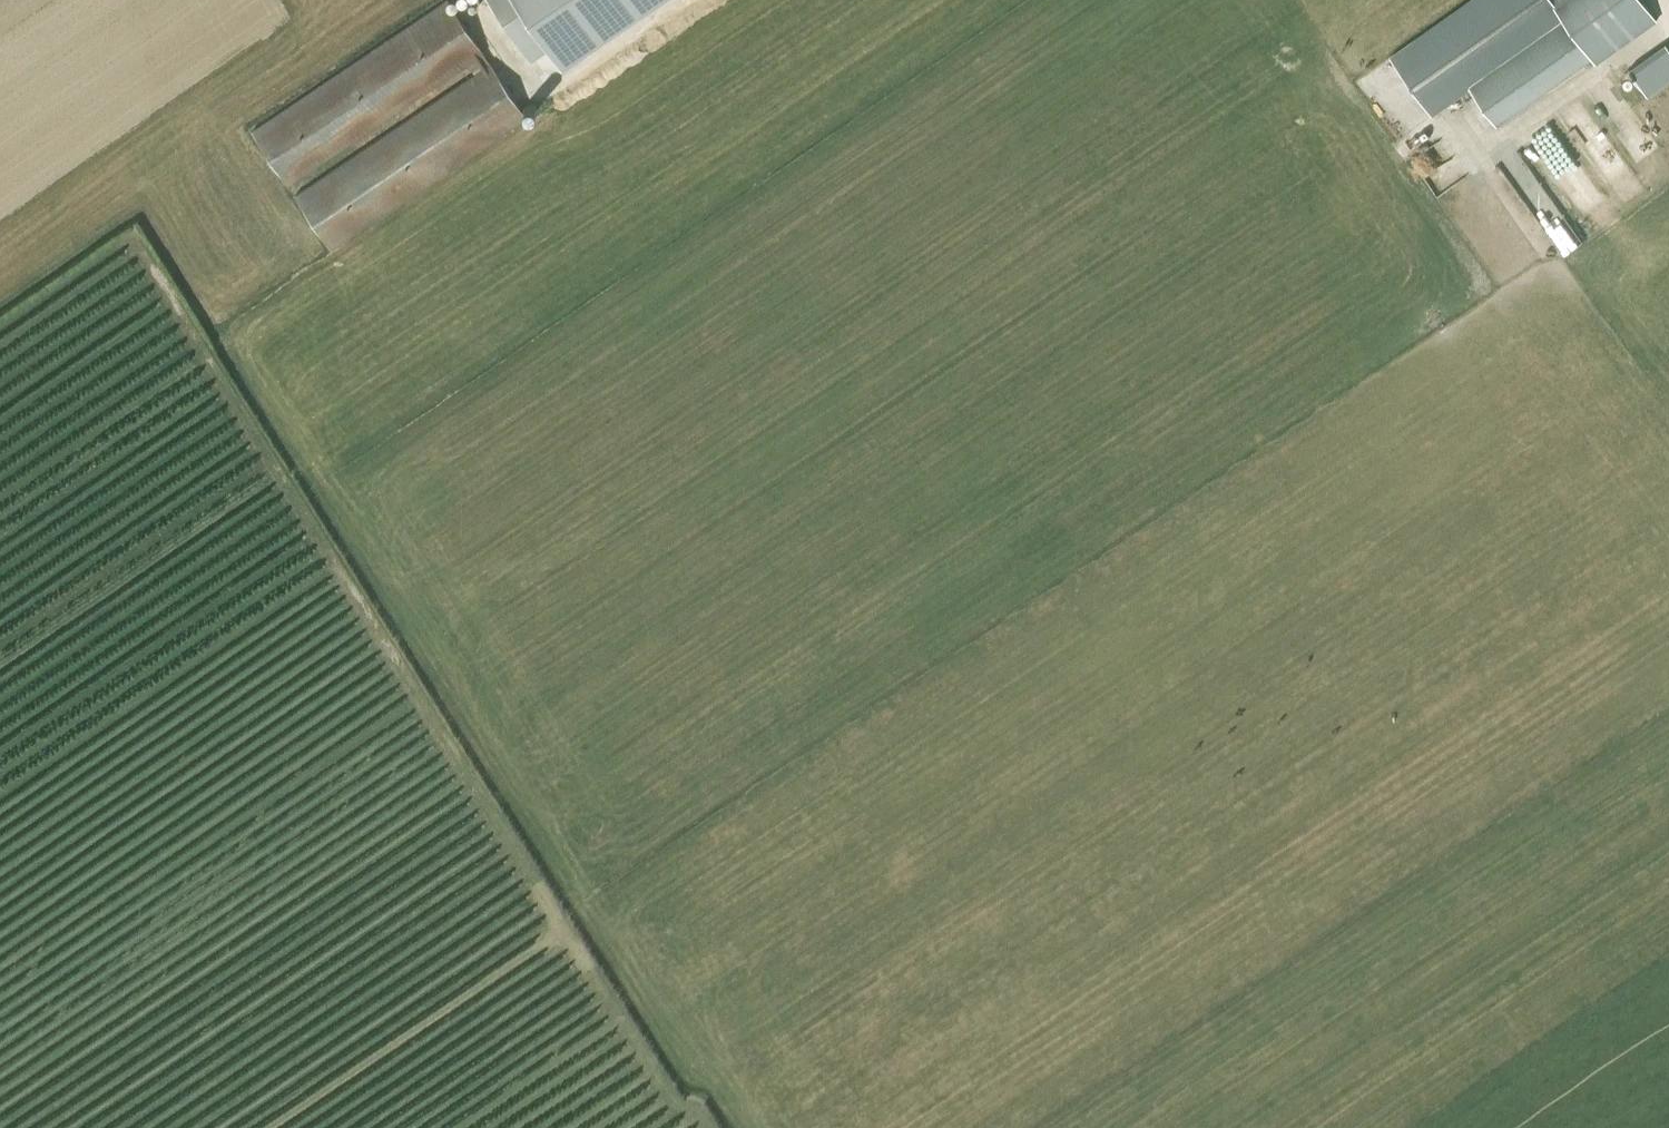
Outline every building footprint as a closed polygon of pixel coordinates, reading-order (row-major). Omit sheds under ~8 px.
[(447,0),(446,0),(252,131),(287,185),(482,54),(447,0)] [(530,54),(544,43),(561,65),(654,0),(490,0),(530,54)] [(1431,116),(1469,90),(1495,126),(1591,59),(1594,64),(1656,19),(1642,0),(1467,0),(1389,56),(1431,116)] [(1664,44),(1628,70),(1646,96),(1668,80),(1668,51),(1664,44)] [(295,195),(331,249),(526,117),(490,64),(295,195)] [(1563,115),(1610,187),(1633,172),(1586,100),(1563,115)] [(1547,264),(1582,241),(1519,150),(1485,174),(1547,264)]
